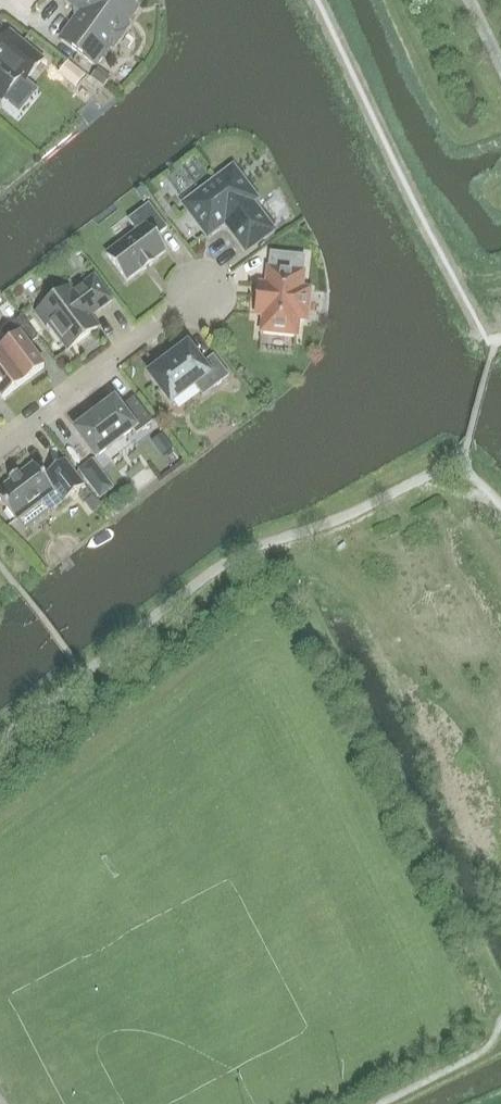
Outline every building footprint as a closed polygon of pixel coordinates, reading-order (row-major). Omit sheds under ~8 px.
[(95,65),(111,43),(113,46),(122,34),(119,31),(141,2),(138,0),(68,0),(83,11),(61,40),(95,65)] [(43,60),(10,32),(0,44),(0,98),(3,100),(23,77),(27,80),(43,60)] [(86,74),(70,60),(59,73),(76,87),(86,74)] [(112,77),(99,68),(92,77),(105,86),(112,77)] [(208,234),(218,227),(219,227),(220,225),(229,227),(229,228),(231,228),(247,249),(272,230),(250,202),(255,199),(233,170),(186,205),(208,234)] [(149,198),(141,188),(136,192),(144,202),(149,198)] [(136,231),(106,254),(127,281),(141,270),(142,271),(154,263),(153,261),(166,252),(155,238),(167,228),(149,204),(128,220),(136,231)] [(259,285),(256,315),(264,316),(262,332),(296,336),(298,320),(306,321),(309,290),(302,289),(305,257),(271,253),(267,286),(259,285)] [(69,349),(97,328),(89,317),(112,300),(95,276),(72,294),(68,289),(36,313),(46,325),(49,323),(69,349)] [(0,350),(0,353),(23,383),(44,368),(28,347),(38,339),(21,316),(1,331),(10,343),(0,350)] [(201,365),(188,347),(150,376),(171,404),(195,385),(203,396),(229,377),(213,356),(201,365)] [(0,353),(0,396),(2,399),(23,383),(0,353)] [(120,409),(114,402),(76,431),(96,458),(133,430),(137,434),(152,423),(134,398),(120,409)] [(162,435),(155,441),(165,455),(173,449),(162,435)] [(56,469),(44,478),(34,464),(19,476),(17,474),(9,481),(10,482),(0,490),(0,500),(16,522),(48,498),(56,508),(75,493),(86,484),(68,460),(56,469)] [(79,470),(90,484),(103,474),(93,460),(79,470)]
